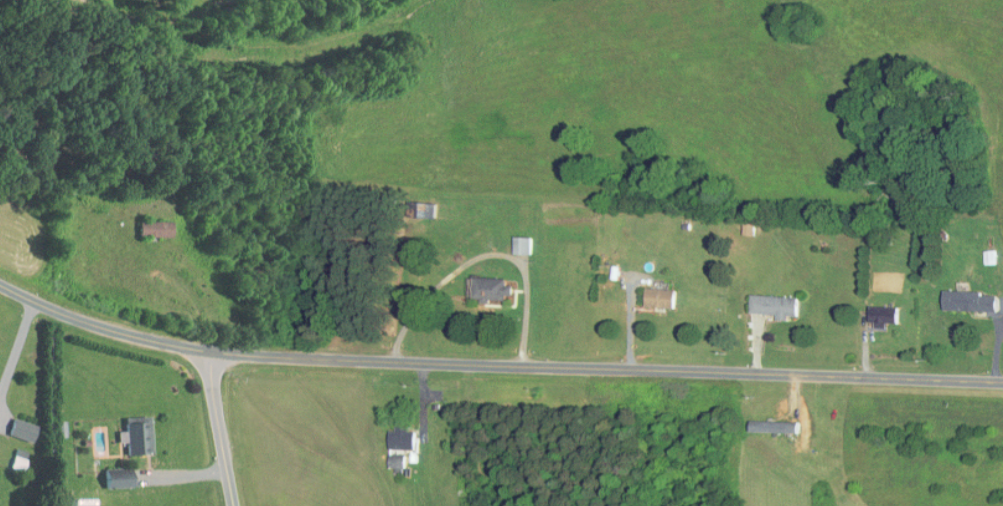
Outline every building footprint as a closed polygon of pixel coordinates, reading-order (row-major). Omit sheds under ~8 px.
[(172,237),(171,221),(139,222),(139,237),(172,237)] [(531,255),(531,237),(515,237),(514,254),(531,255)] [(995,251),(984,251),(984,264),(996,264),(995,251)] [(511,281),(475,279),(474,297),(483,298),(483,301),(510,302),(511,281)] [(646,307),(675,308),(676,290),(646,289),(646,307)] [(943,310),(997,312),(998,296),(983,295),(983,292),(944,291),(943,310)] [(778,315),(778,320),(788,320),(788,316),(798,316),(799,297),(751,295),(750,314),(778,315)] [(872,327),(887,327),(887,323),(898,323),(899,307),(872,307),(872,327)] [(125,430),(118,430),(118,441),(126,441),(126,453),(151,452),(150,415),(124,416),(125,430)] [(36,425),(13,418),(8,435),(31,442),(36,425)] [(799,421),(752,419),(752,430),(798,432),(799,421)] [(416,449),(416,428),(389,427),(389,448),(416,449)] [(27,453),(15,450),(10,467),(22,470),(27,453)] [(404,453),(389,454),(389,470),(405,470),(404,453)] [(130,486),(130,467),(104,468),(105,487),(130,486)]
